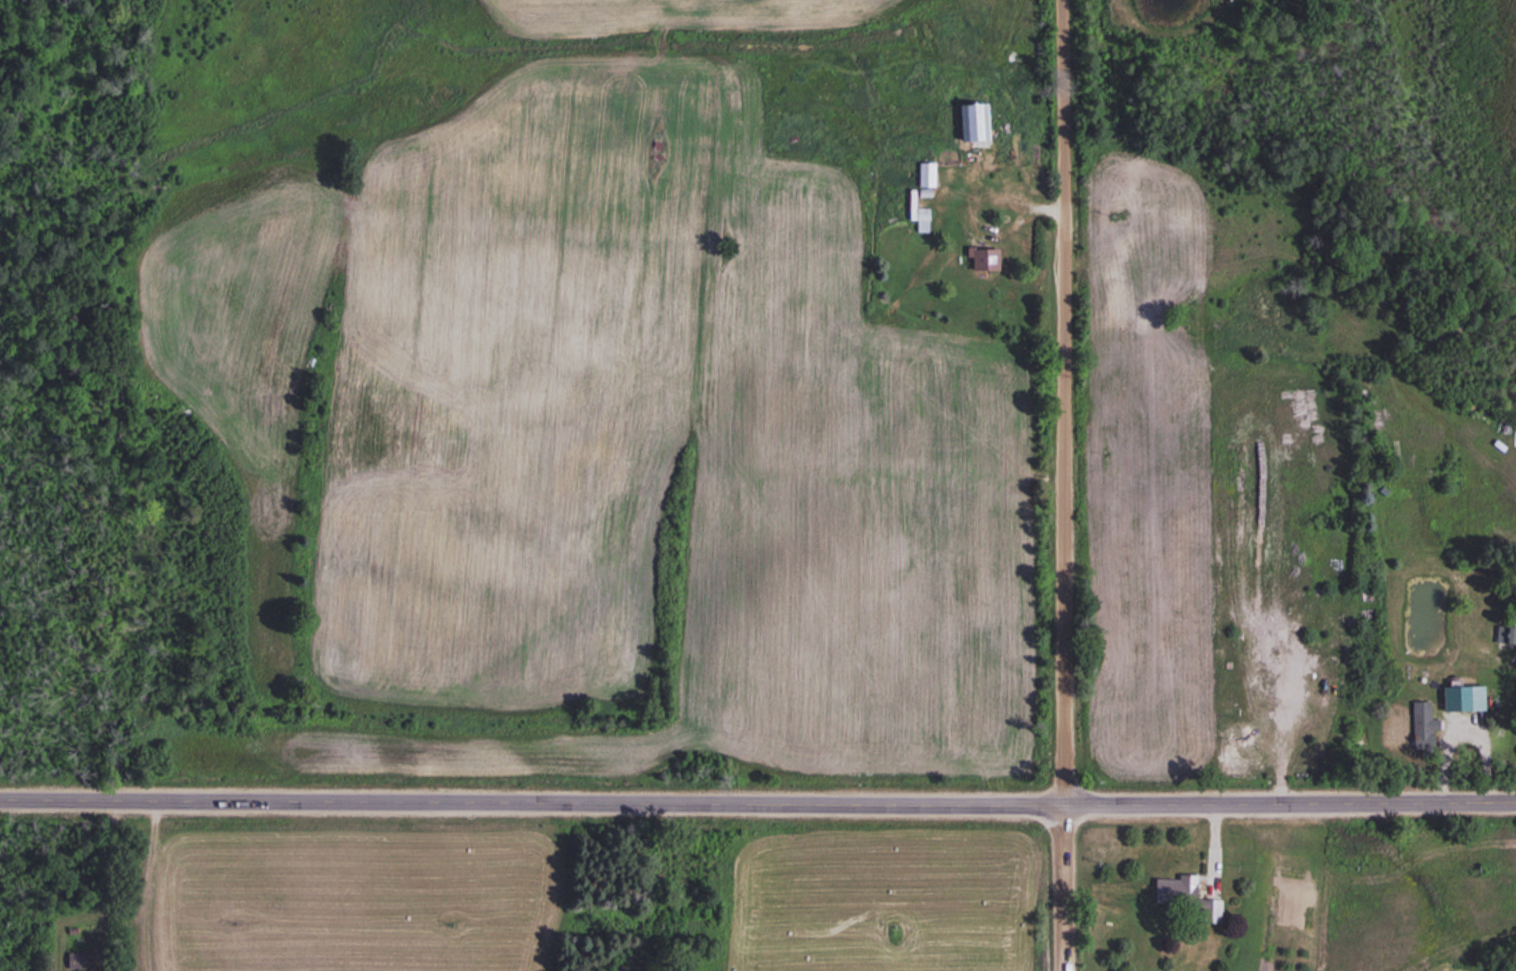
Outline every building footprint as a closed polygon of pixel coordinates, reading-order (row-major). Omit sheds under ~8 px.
[(988,102),(960,102),(960,140),(989,140),(988,102)] [(651,157),(659,158),(661,141),(653,140),(651,157)] [(934,186),(934,161),(918,161),(918,186),(934,186)] [(998,269),(998,248),(969,248),(969,269),(998,269)] [(1472,687),(1458,687),(1458,701),(1472,701),(1472,687)] [(1412,701),(1412,750),(1434,750),(1434,720),(1429,720),(1429,701),(1412,701)] [(1197,905),(1196,922),(1220,923),(1221,900),(1196,900),(1196,875),(1154,874),(1154,905),(1197,905)] [(67,968),(87,968),(87,952),(67,952),(67,968)]
